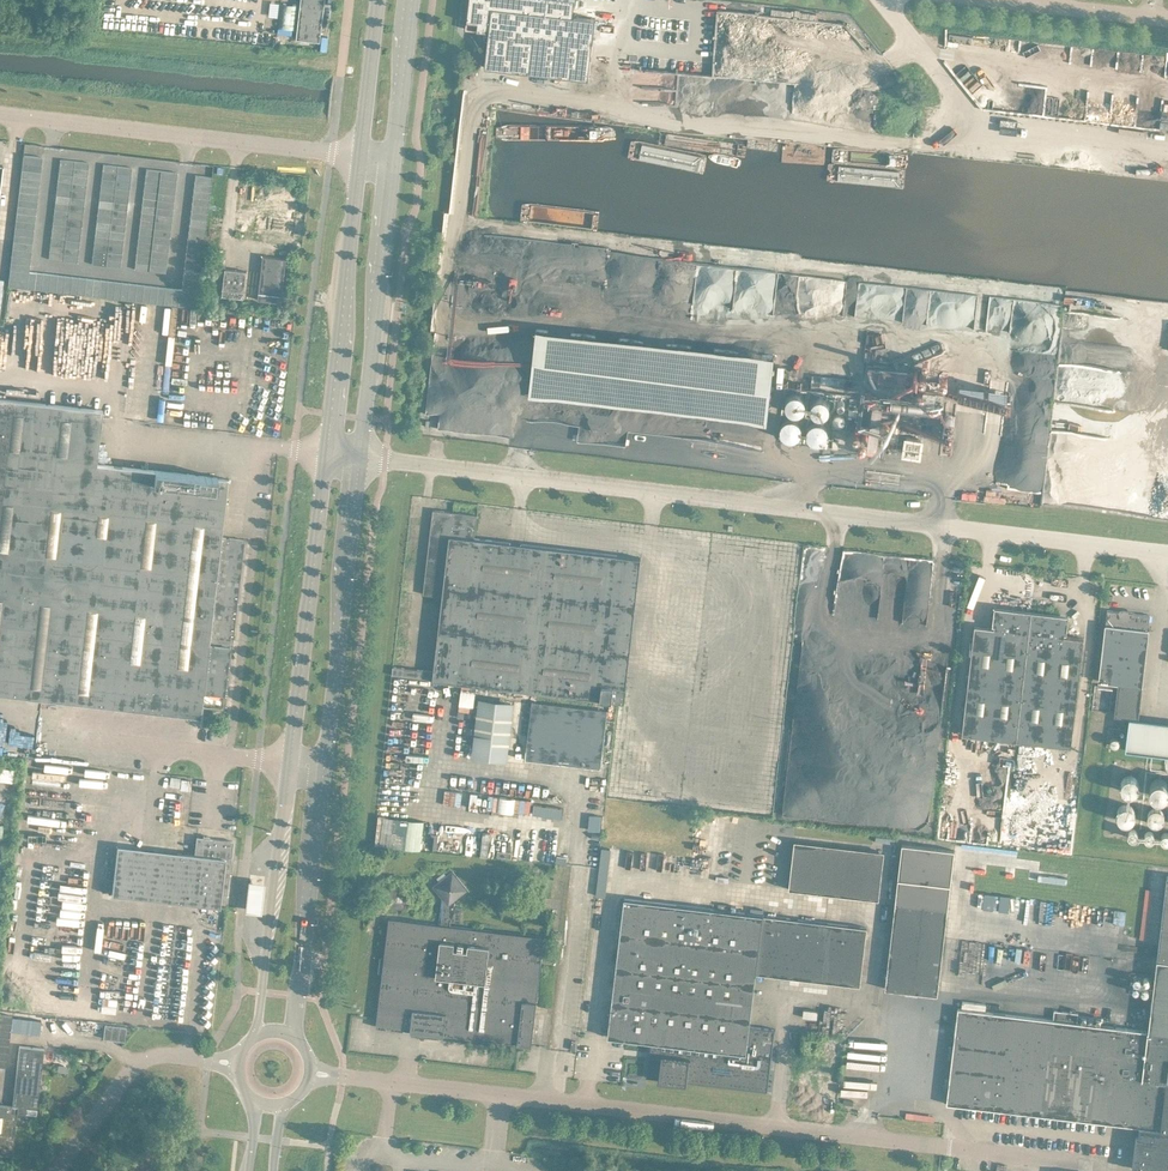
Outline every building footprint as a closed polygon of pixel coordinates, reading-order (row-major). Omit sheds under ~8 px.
[(324,37),(327,26),(323,25),(325,0),(301,0),(296,44),(320,47),(321,36),(324,37)] [(466,34),(489,36),(485,72),(588,84),(595,24),(573,21),(574,4),(542,0),(469,0),(466,34)] [(278,35),(294,37),(297,13),(280,12),(278,35)] [(24,160),(23,167),(42,169),(43,162),(24,160)] [(61,164),(60,171),(74,173),(75,166),(61,164)] [(75,166),(74,173),(89,175),(90,168),(75,166)] [(23,167),(22,174),(41,176),(42,169),(23,167)] [(60,171),(59,178),(74,180),(74,173),(60,171)] [(118,171),(117,178),(132,180),(133,173),(118,171)] [(74,173),(74,180),(88,182),(89,175),(74,173)] [(22,174),(21,181),(40,184),(41,176),(22,174)] [(147,174),(146,181),(162,183),(162,176),(147,174)] [(103,176),(102,183),(117,185),(117,178),(103,176)] [(162,176),(162,183),(177,185),(178,178),(162,176)] [(59,178),(58,186),(73,187),(74,180),(59,178)] [(117,178),(117,185),(131,187),(132,180),(117,178)] [(74,180),(73,187),(87,189),(88,182),(74,180)] [(196,180),(195,187),(212,189),(213,182),(196,180)] [(21,181),(21,188),(40,191),(40,184),(21,181)] [(146,181),(145,188),(161,190),(162,183),(146,181)] [(102,183),(101,191),(116,192),(117,185),(102,183)] [(162,183),(161,190),(176,192),(177,185),(162,183)] [(117,185),(116,192),(130,194),(131,187),(117,185)] [(58,186),(58,193),(72,194),(73,187),(58,186)] [(73,187),(72,194),(86,196),(87,189),(73,187)] [(195,187),(194,194),(211,196),(212,189),(195,187)] [(21,188),(20,196),(39,198),(40,191),(21,188)] [(145,188),(144,196),(160,197),(161,190),(145,188)] [(161,190),(160,197),(175,199),(176,192),(161,190)] [(101,191),(101,198),(115,199),(116,192),(101,191)] [(116,192),(115,199),(129,201),(130,194),(116,192)] [(58,193),(57,200),(71,201),(72,194),(58,193)] [(72,194),(71,201),(85,203),(86,196),(72,194)] [(194,194),(193,201),(210,203),(211,196),(194,194)] [(20,196),(19,203),(38,205),(39,198),(20,196)] [(144,196),(144,203),(159,205),(160,197),(144,196)] [(160,197),(159,205),(175,206),(175,199),(160,197)] [(101,198),(100,205),(114,206),(115,199),(101,198)] [(115,199),(114,206),(128,208),(129,201),(115,199)] [(57,200),(56,207),(70,209),(71,201),(57,200)] [(71,201),(70,209),(85,210),(85,203),(71,201)] [(193,201),(193,208),(209,210),(210,203),(193,201)] [(19,203),(18,210),(37,212),(38,205),(19,203)] [(144,203),(143,210),(158,212),(159,205),(144,203)] [(100,205),(99,212),(113,214),(114,206),(100,205)] [(159,205),(158,212),(174,213),(175,206),(159,205)] [(114,206),(113,214),(128,215),(128,208),(114,206)] [(56,207),(55,214),(69,216),(70,209),(56,207)] [(193,208),(192,216),(208,218),(209,210),(193,208)] [(70,209),(69,216),(84,217),(85,210),(70,209)] [(18,210),(17,217),(36,219),(37,212),(18,210)] [(143,210),(142,217),(157,219),(158,212),(143,210)] [(99,212),(98,219),(112,221),(113,214),(99,212)] [(158,212),(157,219),(173,221),(174,213),(158,212)] [(55,214),(54,221),(69,223),(69,216),(55,214)] [(113,214),(112,221),(127,222),(128,215),(113,214)] [(69,216),(69,223),(83,225),(84,217),(69,216)] [(192,216),(191,223),(208,225),(208,218),(192,216)] [(17,217),(16,224),(35,226),(36,219),(17,217)] [(142,217),(141,224),(157,226),(157,219),(142,217)] [(98,219),(97,226),(112,228),(112,221),(98,219)] [(157,219),(157,226),(172,228),(173,221),(157,219)] [(54,221),(53,228),(68,230),(69,223),(54,221)] [(112,221),(112,228),(126,230),(127,222),(112,221)] [(69,223),(68,230),(82,232),(83,225),(69,223)] [(191,223),(190,230),(207,232),(208,225),(191,223)] [(16,224),(16,231),(35,234),(35,226),(16,224)] [(141,224),(140,231),(156,233),(157,226),(141,224)] [(97,226),(96,233),(111,235),(112,228),(97,226)] [(157,226),(156,233),(171,235),(172,228),(157,226)] [(53,228),(53,235),(67,237),(68,230),(53,228)] [(112,228),(111,235),(125,237),(126,230),(112,228)] [(68,230),(67,237),(81,239),(82,232),(68,230)] [(190,230),(189,237),(206,239),(207,232),(190,230)] [(16,231),(15,238),(34,241),(35,234),(16,231)] [(140,231),(139,238),(155,240),(156,233),(140,231)] [(96,233),(96,240),(110,242),(111,235),(96,233)] [(156,233),(155,240),(170,242),(171,235),(156,233)] [(53,235),(52,243),(66,244),(67,237),(53,235)] [(111,235),(110,242),(124,244),(125,237),(111,235)] [(67,237),(66,244),(80,246),(81,239),(67,237)] [(189,237),(188,244),(205,246),(206,239),(189,237)] [(15,238),(14,246),(33,248),(34,241),(15,238)] [(139,238),(139,245),(154,247),(155,240),(139,238)] [(96,240),(95,248),(109,249),(110,242),(96,240)] [(155,240),(154,247),(170,249),(170,242),(155,240)] [(110,242),(109,249),(123,251),(124,244),(110,242)] [(52,243),(51,250),(65,251),(66,244),(52,243)] [(66,244),(65,251),(80,253),(80,246),(66,244)] [(188,244),(188,251),(204,253),(205,246),(188,244)] [(139,245),(138,253),(153,254),(154,247),(139,245)] [(14,246),(13,253),(32,255),(33,248),(14,246)] [(154,247),(153,254),(169,256),(170,249),(154,247)] [(95,248),(94,255),(108,256),(109,249),(95,248)] [(109,249),(108,256),(123,258),(123,251),(109,249)] [(51,250),(50,257),(64,258),(65,251),(51,250)] [(65,251),(64,258),(79,260),(80,253),(65,251)] [(188,251),(187,258),(203,260),(204,253),(188,251)] [(13,253),(12,260),(31,262),(32,255),(13,253)] [(138,253),(137,260),(152,262),(153,254),(138,253)] [(153,254),(152,262),(168,263),(169,256),(153,254)] [(94,255),(93,262),(107,263),(108,256),(94,255)] [(108,256),(107,263),(122,265),(123,258),(108,256)] [(49,264),(64,266),(64,258),(50,257),(49,264)] [(64,258),(64,266),(78,267),(79,260),(64,258)] [(187,258),(186,265),(203,267),(203,260),(187,258)] [(12,260),(12,267),(30,269),(31,262),(12,260)] [(137,260),(136,267),(152,269),(152,262),(137,260)] [(258,305),(281,308),(287,264),(264,261),(258,305)] [(92,269),(107,271),(107,263),(93,262),(92,269)] [(152,262),(152,269),(167,270),(168,263),(152,262)] [(107,263),(107,271),(121,272),(122,265),(107,263)] [(186,265),(185,273),(202,275),(203,267),(186,265)] [(28,293),(30,276),(30,269),(12,267),(9,291),(28,293)] [(135,274),(151,276),(152,269),(136,267),(135,274)] [(152,269),(151,276),(166,278),(167,270),(152,269)] [(185,273),(184,280),(201,282),(202,275),(185,273)] [(226,274),(222,301),(244,304),(247,276),(226,274)] [(28,293),(35,294),(37,277),(30,276),(28,293)] [(35,294),(42,295),(44,278),(37,277),(35,294)] [(42,295),(50,296),(51,279),(44,278),(42,295)] [(50,296),(57,296),(59,280),(51,279),(50,296)] [(57,296),(64,297),(66,281),(59,280),(57,296)] [(184,280),(183,287),(200,289),(201,282),(184,280)] [(64,297),(71,298),(73,281),(66,281),(64,297)] [(71,298),(79,299),(81,282),(73,281),(71,298)] [(79,299),(86,300),(88,283),(81,282),(79,299)] [(86,300),(93,301),(95,284),(88,283),(86,300)] [(93,301),(100,302),(102,285),(95,284),(93,301)] [(100,302),(108,302),(110,286),(102,285),(100,302)] [(108,302),(115,303),(117,287),(110,286),(108,302)] [(115,303),(122,304),(124,287),(117,287),(115,303)] [(122,304),(130,305),(132,288),(124,287),(122,304)] [(183,287),(183,294),(181,311),(197,313),(200,289),(183,287)] [(130,305),(137,306),(139,289),(132,288),(130,305)] [(137,306),(144,307),(146,290),(139,289),(137,306)] [(144,307),(151,308),(153,291),(146,290),(144,307)] [(151,308),(159,308),(161,292),(153,291),(151,308)] [(159,308),(166,309),(168,293),(161,292),(159,308)] [(166,309),(173,310),(175,293),(168,293),(166,309)] [(173,310),(181,311),(183,294),(175,293),(173,310)] [(529,401),(767,427),(768,412),(772,412),(772,409),(769,409),(770,395),(773,396),(774,392),(771,392),(772,379),(775,379),(776,376),(772,375),(774,360),(536,334),(534,349),(531,348),(531,352),(534,352),(532,365),(529,365),(529,369),(532,369),(531,382),(527,382),(527,385),(530,386),(529,401)] [(786,403),(786,404),(786,405),(785,406),(785,408),(785,409),(785,410),(786,411),(786,412),(786,413),(787,414),(788,415),(789,416),(790,416),(791,417),(792,417),(793,418),(795,418),(796,418),(797,418),(798,417),(800,417),(801,416),(802,415),(803,415),(803,414),(804,413),(804,412),(805,411),(805,410),(805,409),(805,408),(805,407),(805,406),(805,405),(804,404),(804,403),(803,402),(802,401),(801,400),(800,399),(799,399),(798,398),(796,398),(794,398),(792,398),(791,399),(789,400),(788,401),(787,402),(787,403),(786,403)] [(813,417),(814,418),(815,419),(816,419),(818,420),(819,420),(821,420),(822,420),(824,420),(825,419),(826,418),(827,417),(828,416),(829,415),(829,413),(830,412),(830,410),(829,409),(829,408),(829,407),(828,406),(828,405),(827,404),(826,403),(825,403),(824,402),(823,402),(822,402),(821,401),(820,401),(819,402),(818,402),(817,402),(816,403),(815,403),(814,404),(813,405),(812,406),(811,407),(811,409),(811,410),(811,411),(811,412),(811,413),(811,414),(812,415),(812,416),(813,417)] [(206,708),(225,710),(244,545),(222,542),(229,484),(97,469),(103,415),(0,403),(0,699),(201,722),(202,708),(206,708)] [(834,427),(834,428),(835,428),(835,429),(836,430),(837,430),(838,430),(839,431),(840,430),(841,430),(842,430),(843,429),(844,428),(844,427),(845,426),(845,425),(845,424),(845,423),(845,422),(844,422),(844,421),(843,420),(842,419),(841,419),(840,418),(838,418),(837,419),(836,419),(835,420),(834,421),(833,422),(833,423),(833,424),(833,425),(833,426),(833,427),(834,427)] [(788,424),(786,425),(785,425),(784,426),(783,427),(782,428),(781,429),(781,431),(780,432),(780,433),(780,434),(780,435),(780,437),(781,438),(781,439),(782,440),(783,442),(784,442),(784,443),(786,444),(787,444),(788,445),(790,445),(791,445),(792,445),(794,445),(795,444),(796,443),(797,443),(798,442),(799,441),(800,440),(800,439),(801,438),(801,436),(801,434),(801,433),(801,432),(801,431),(800,430),(799,428),(799,427),(798,426),(796,425),(795,425),(794,424),(792,424),(791,424),(790,424),(789,424),(788,424)] [(807,435),(807,436),(807,438),(807,439),(807,440),(807,441),(808,442),(808,443),(809,444),(809,445),(810,446),(811,446),(812,447),(813,447),(814,448),(816,448),(819,448),(821,448),(822,447),(823,446),(824,445),(825,445),(826,444),(827,443),(827,442),(827,440),(828,439),(828,438),(828,437),(828,436),(828,435),(827,433),(827,432),(826,432),(825,430),(824,429),(822,428),(821,427),(819,427),(818,427),(816,427),(815,427),(814,427),(812,428),(811,429),(810,430),(809,431),(808,432),(807,434),(807,435)] [(392,680),(618,707),(624,707),(626,692),(625,692),(641,563),(618,561),(618,560),(475,543),(477,520),(433,515),(423,599),(442,601),(434,676),(393,671),(392,680)] [(962,739),(1070,751),(1083,643),(1064,641),(1066,628),(1057,627),(1058,621),(1004,615),(1004,620),(995,619),(994,633),(974,631),(962,739)] [(1114,721),(1138,723),(1150,620),(1107,615),(1099,686),(1118,688),(1114,721)] [(1098,711),(1098,712),(1099,712),(1099,713),(1100,713),(1101,713),(1102,713),(1104,713),(1104,712),(1105,712),(1105,711),(1106,711),(1106,710),(1106,709),(1106,708),(1106,707),(1105,706),(1104,705),(1103,704),(1102,704),(1100,704),(1099,705),(1098,705),(1098,706),(1097,707),(1097,708),(1097,709),(1097,710),(1098,711)] [(532,707),(525,764),(600,773),(607,715),(532,707)] [(13,785),(14,774),(0,772),(0,783),(13,785)] [(1128,798),(1129,798),(1131,798),(1132,797),(1134,797),(1134,796),(1136,795),(1137,793),(1138,792),(1138,791),(1138,790),(1138,789),(1138,787),(1138,786),(1137,785),(1137,784),(1136,783),(1135,782),(1134,781),(1133,781),(1131,780),(1130,780),(1129,780),(1127,780),(1126,781),(1125,781),(1124,782),(1123,783),(1122,785),(1121,786),(1121,787),(1121,788),(1121,789),(1121,790),(1121,791),(1121,792),(1122,794),(1123,795),(1124,796),(1125,796),(1126,797),(1127,797),(1128,798)] [(1150,792),(1150,793),(1150,794),(1150,795),(1150,797),(1151,797),(1152,799),(1153,800),(1154,801),(1155,801),(1156,802),(1158,802),(1160,803),(1160,802),(1162,802),(1163,802),(1163,801),(1165,801),(1166,800),(1167,799),(1167,798),(1167,797),(1167,796),(1167,791),(1167,790),(1167,789),(1167,788),(1166,787),(1165,786),(1163,785),(1162,784),(1160,784),(1159,784),(1157,784),(1155,785),(1154,786),(1153,787),(1152,787),(1151,789),(1150,790),(1150,792)] [(1135,820),(1135,819),(1135,818),(1135,817),(1135,815),(1134,814),(1133,813),(1132,811),(1131,810),(1129,809),(1128,809),(1127,809),(1125,809),(1123,809),(1122,810),(1120,811),(1119,812),(1119,813),(1118,814),(1118,815),(1118,816),(1117,818),(1118,819),(1118,820),(1118,821),(1118,822),(1119,822),(1119,823),(1120,823),(1121,825),(1122,825),(1123,826),(1124,826),(1126,826),(1127,826),(1129,826),(1130,825),(1132,825),(1133,823),(1134,822),(1134,821),(1135,820)] [(1153,829),(1154,829),(1156,830),(1159,830),(1160,829),(1161,828),(1162,828),(1163,827),(1164,826),(1164,825),(1165,823),(1165,822),(1165,821),(1165,820),(1164,818),(1163,816),(1162,815),(1161,814),(1160,814),(1159,813),(1158,813),(1157,813),(1156,813),(1155,813),(1153,814),(1151,815),(1150,816),(1149,817),(1149,818),(1148,819),(1148,820),(1148,822),(1148,823),(1149,824),(1149,826),(1150,826),(1151,827),(1152,828),(1152,829),(1153,829)] [(1132,833),(1131,834),(1130,834),(1129,835),(1129,836),(1128,837),(1128,838),(1128,839),(1128,840),(1129,840),(1129,841),(1130,842),(1132,843),(1133,843),(1134,843),(1135,843),(1135,842),(1136,842),(1137,841),(1137,840),(1138,840),(1138,839),(1138,838),(1138,837),(1137,836),(1137,835),(1136,834),(1135,834),(1134,833),(1133,833),(1132,833)] [(1148,845),(1150,845),(1151,845),(1153,844),(1154,843),(1154,842),(1154,840),(1154,839),(1153,837),(1152,836),(1151,836),(1149,835),(1148,836),(1146,837),(1145,838),(1145,839),(1145,841),(1145,842),(1146,843),(1147,844),(1148,845)] [(221,899),(228,900),(234,846),(209,843),(210,841),(204,840),(204,843),(197,842),(195,859),(118,850),(112,899),(220,911),(221,899)] [(902,849),(885,993),(937,1000),(954,855),(902,849)] [(440,1039),(532,1050),(545,942),(450,931),(451,925),(453,925),(453,926),(460,927),(462,912),(452,911),(453,906),(467,895),(453,877),(434,891),(444,904),(441,930),(389,923),(376,1031),(421,1036),(421,1041),(439,1043),(440,1039)] [(947,1108),(1140,1131),(1135,1170),(1167,1170),(1167,881),(1149,1036),(1078,1027),(1079,1018),(1055,1015),(1054,1025),(959,1013),(947,1108)] [(265,889),(249,887),(245,917),(261,919),(265,889)] [(386,914),(409,916),(411,896),(388,893),(386,914)] [(608,1041),(651,1047),(647,1081),(768,1095),(775,1034),(749,1031),(756,978),(860,991),(867,932),(625,903),(608,1041)] [(7,1072),(13,1021),(0,1020),(0,1071),(7,1072)] [(105,1029),(104,1043),(125,1046),(127,1032),(105,1029)] [(13,1161),(18,1118),(26,1119),(37,1120),(38,1113),(45,1054),(20,1051),(13,1112),(0,1110),(0,1159),(13,1161)]
